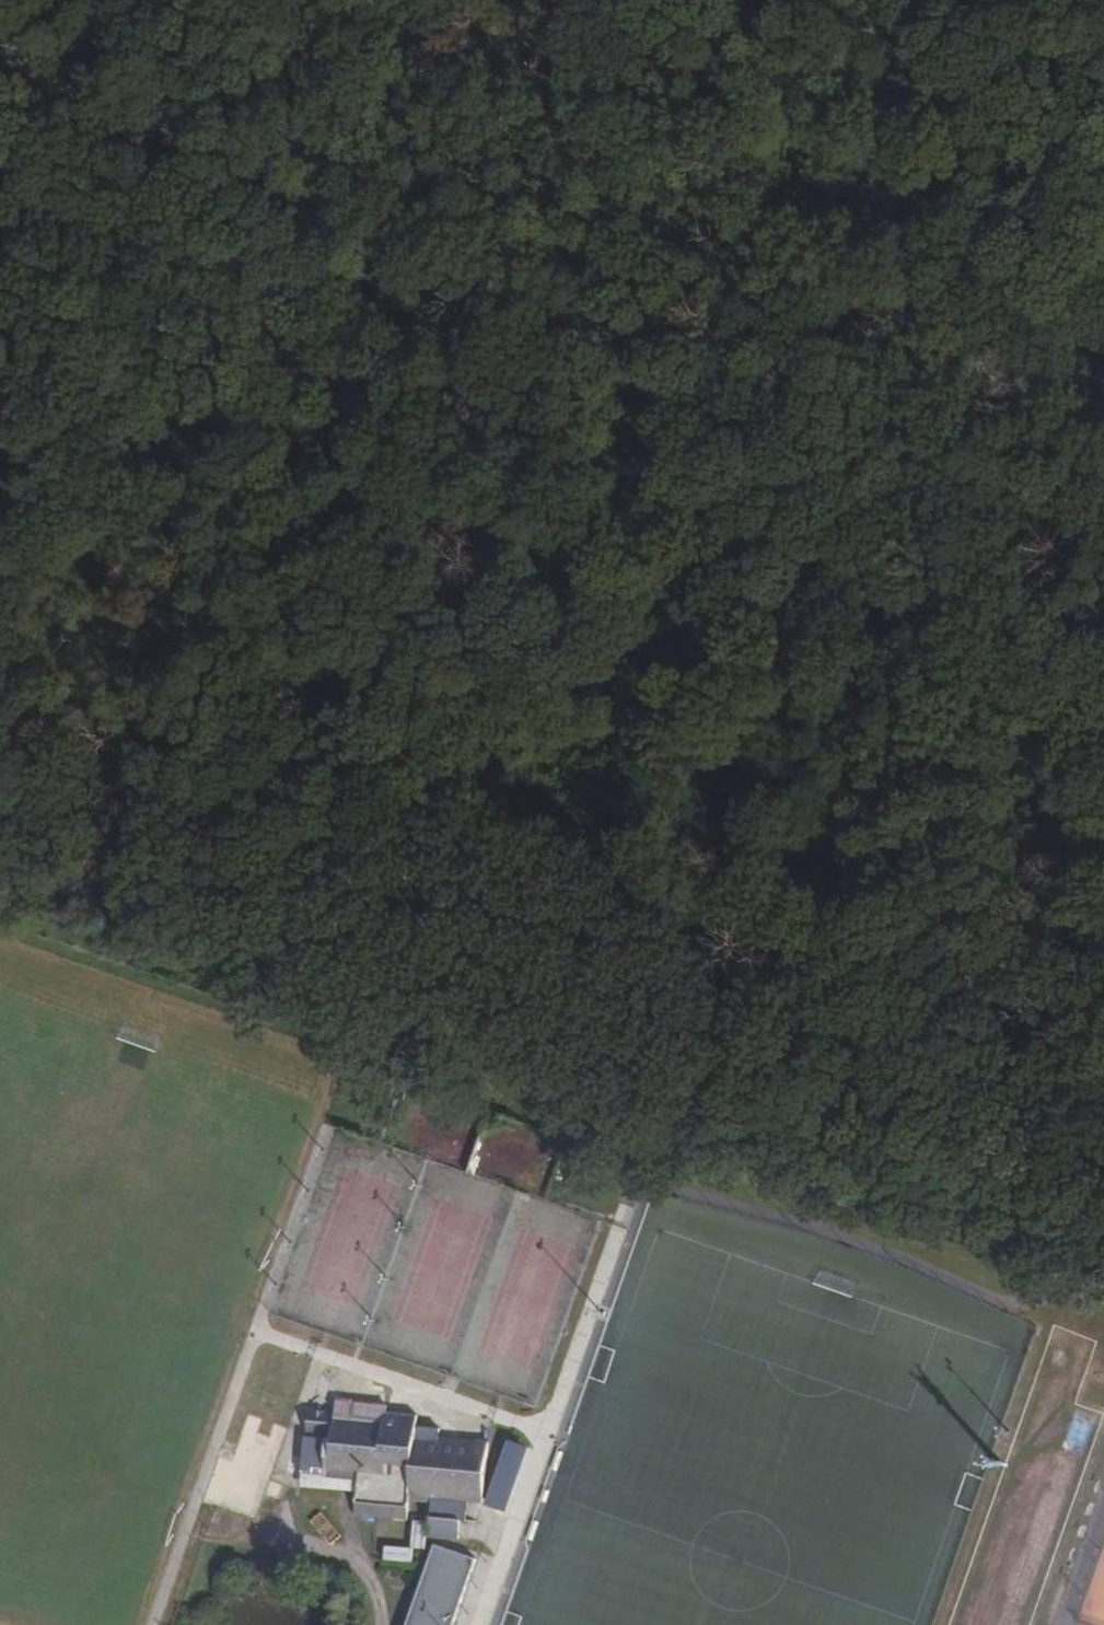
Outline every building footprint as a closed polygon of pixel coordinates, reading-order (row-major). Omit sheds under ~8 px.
[(386,1408),(336,1405),(334,1437),(308,1434),(305,1474),(345,1478),(345,1480),(357,1481),(357,1491),(355,1514),(408,1518),(410,1499),(431,1501),(431,1516),(460,1519),(466,1519),(468,1502),(482,1503),(486,1452),(438,1447),(439,1430),(416,1427),(415,1436),(384,1434),(385,1425),(385,1415),(386,1408)] [(332,1409),(309,1407),(308,1428),(329,1430),(332,1409)] [(417,1416),(385,1415),(385,1425),(384,1434),(415,1436),(416,1427),(417,1416)] [(512,1438),(488,1504),(509,1511),(533,1446),(512,1438)] [(305,1474),(274,1470),(271,1479),(283,1484),(357,1491),(357,1481),(345,1480),(345,1478),(305,1474)] [(460,1519),(431,1516),(429,1535),(459,1538),(460,1519)] [(414,1520),(414,1546),(428,1546),(428,1520),(414,1520)] [(413,1562),(415,1547),(387,1544),(386,1559),(413,1562)] [(433,1544),(405,1624),(451,1624),(474,1558),(433,1544)]
